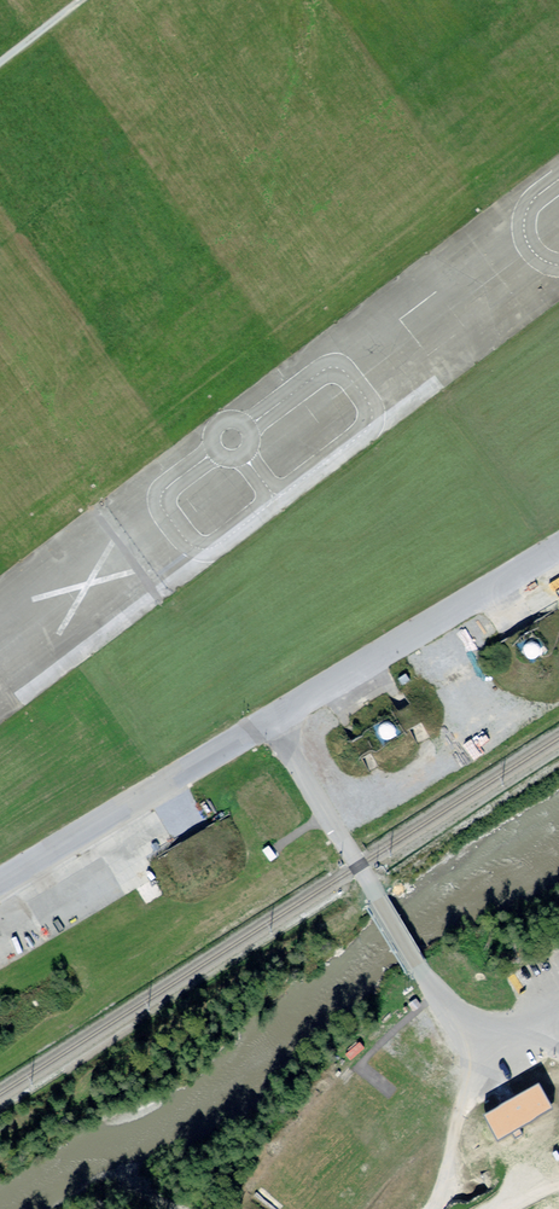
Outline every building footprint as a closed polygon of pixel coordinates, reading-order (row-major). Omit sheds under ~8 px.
[(511,1101),(485,1115),(499,1139),(521,1127),(553,1108),(540,1085),(511,1101)]
